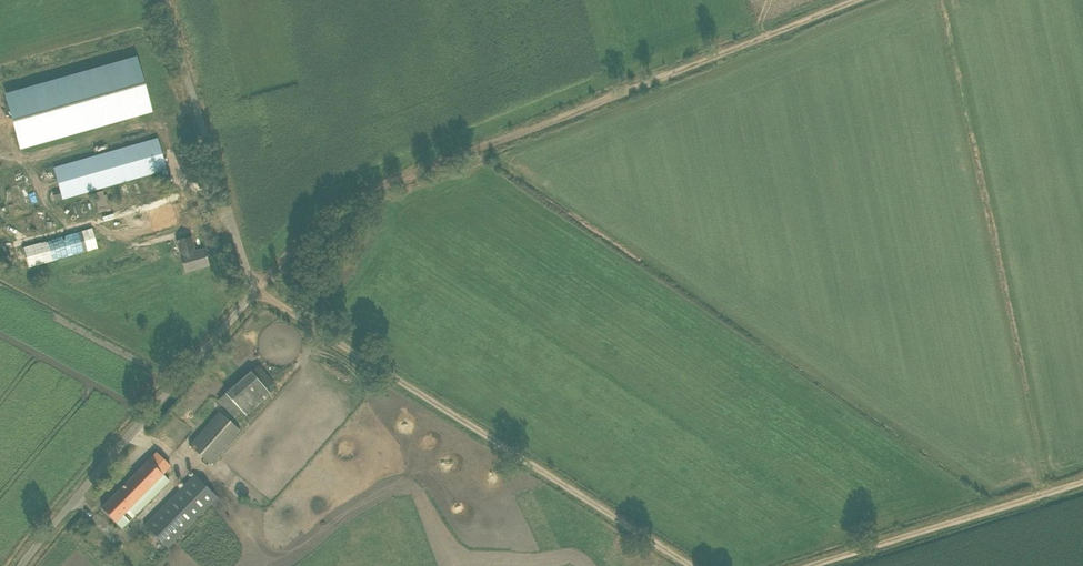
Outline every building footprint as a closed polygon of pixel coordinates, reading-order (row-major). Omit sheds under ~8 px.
[(136,60),(8,96),(22,148),(150,112),(136,60)] [(54,168),(63,198),(167,169),(158,138),(54,168)] [(101,247),(95,227),(23,247),(28,268),(101,247)] [(195,251),(191,237),(177,241),(185,271),(209,265),(205,249),(195,251)] [(250,371),(224,393),(241,411),(245,416),(270,394),(250,371)] [(211,464),(241,430),(218,411),(189,445),(211,464)] [(156,452),(102,507),(120,525),(123,528),(129,522),(126,518),(123,515),(128,510),(135,516),(169,482),(162,475),(171,466),(156,452)] [(194,475),(144,525),(159,540),(167,547),(168,546),(174,540),(216,497),(194,475)]
